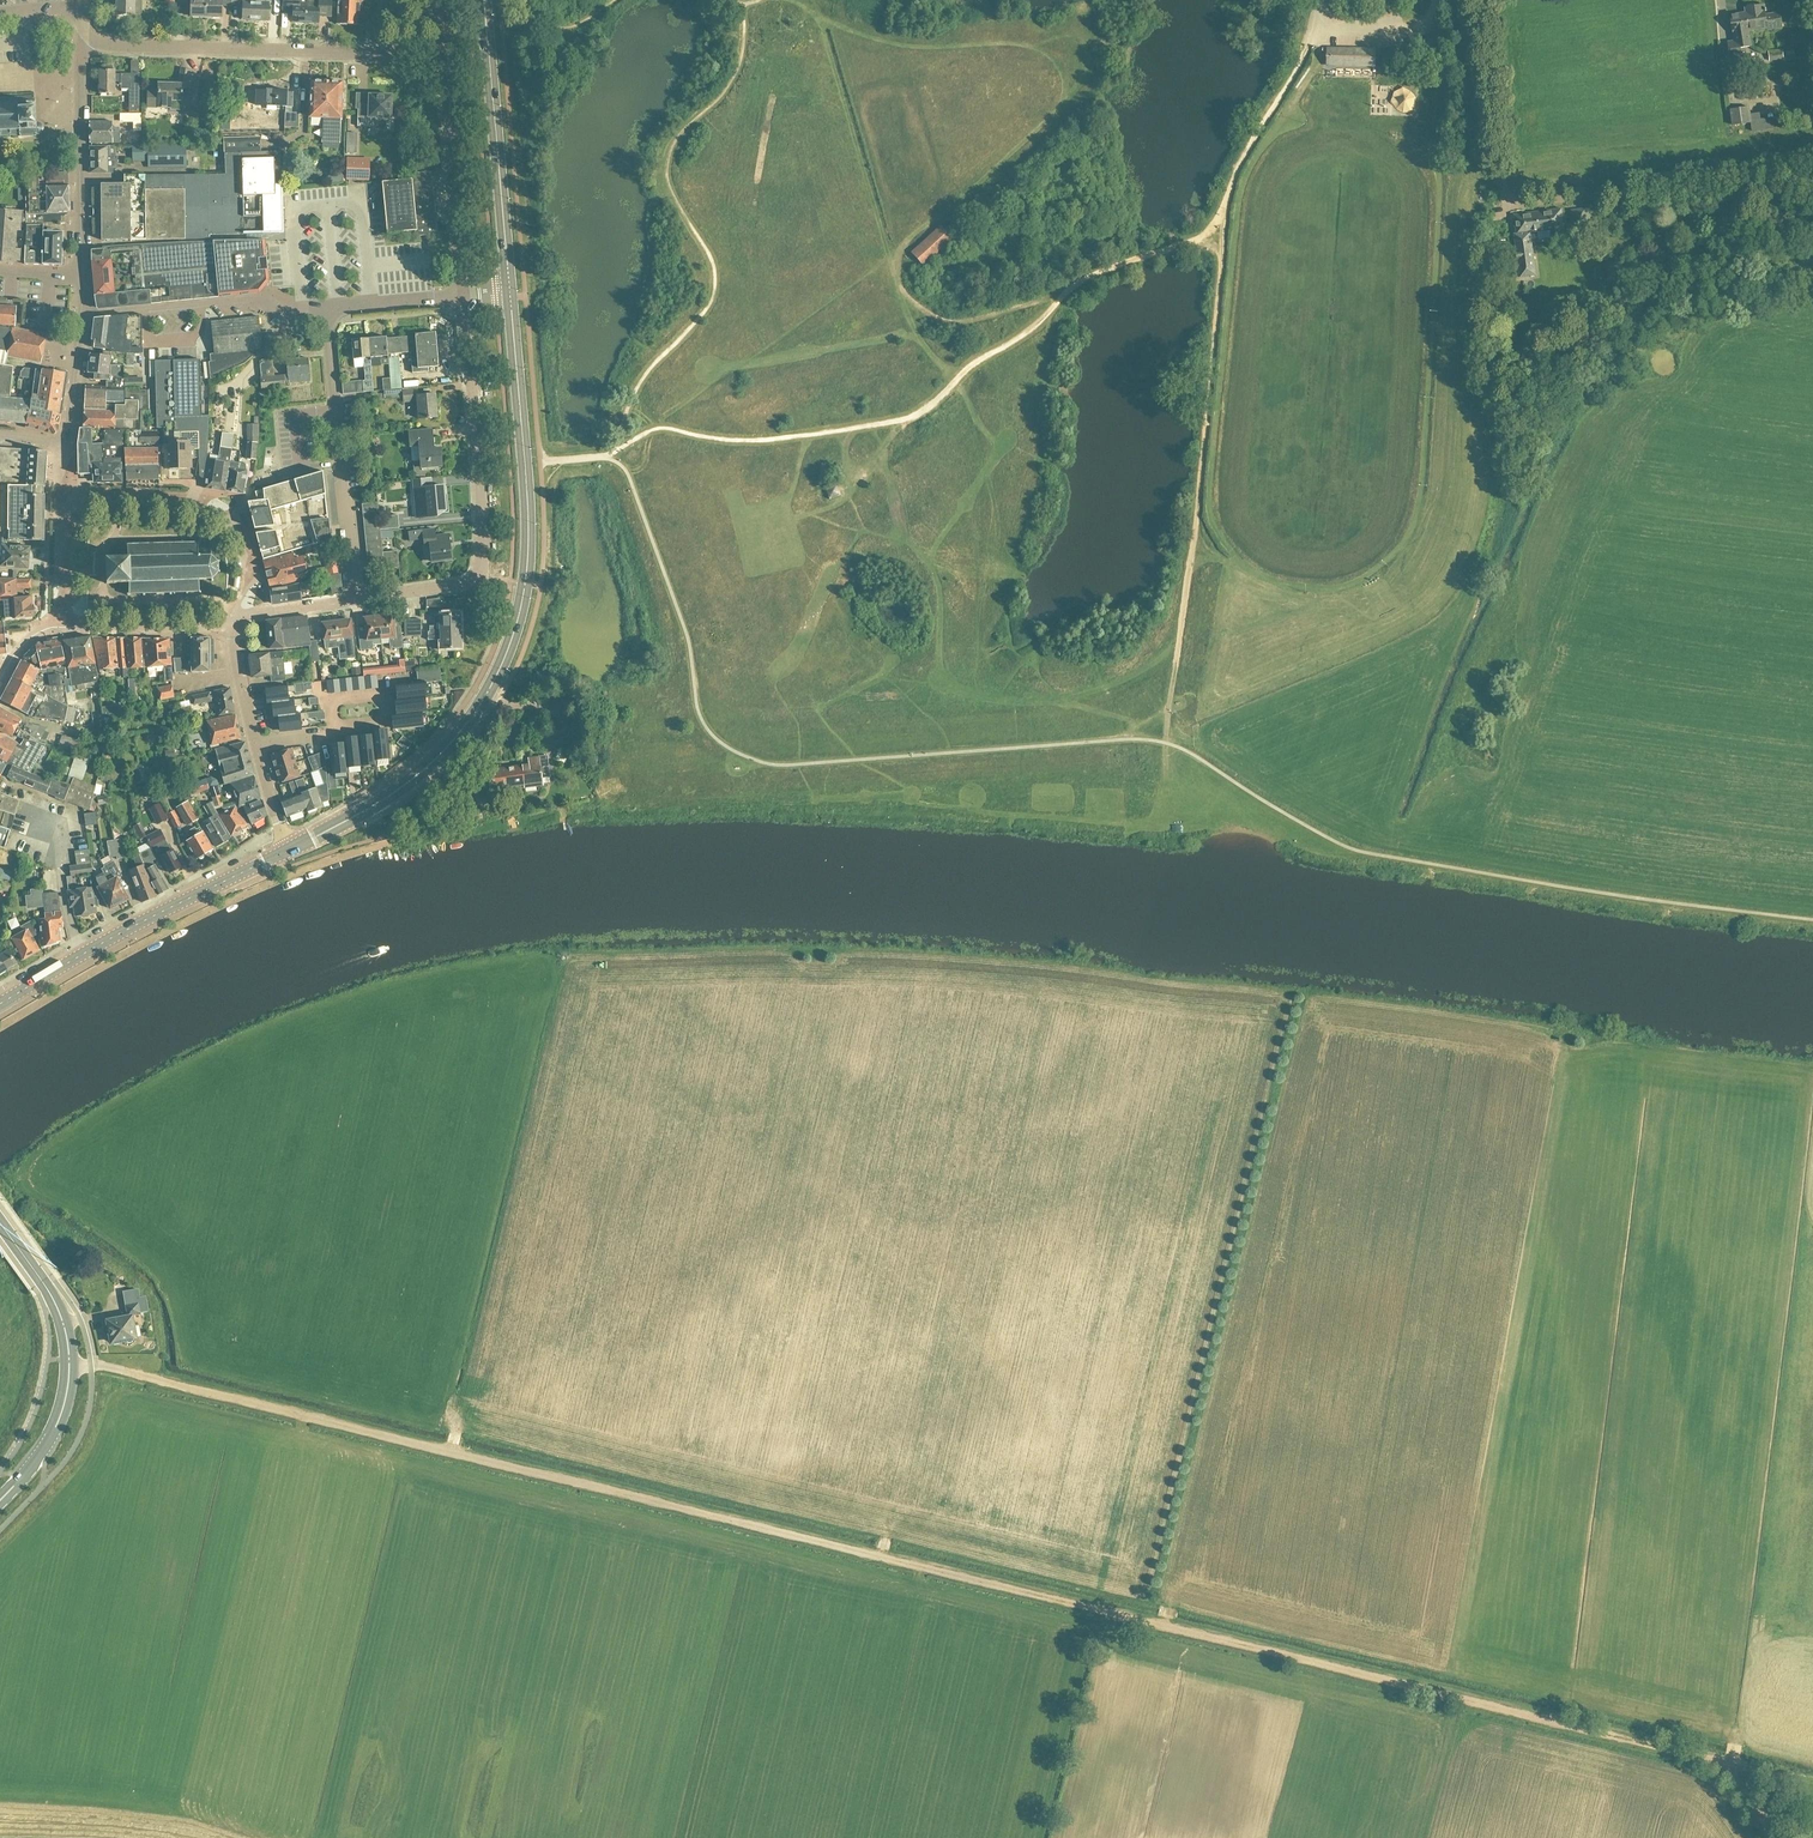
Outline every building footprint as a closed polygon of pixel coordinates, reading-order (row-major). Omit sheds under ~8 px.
[(116,15),(135,15),(140,15),(142,13),(143,1),(141,0),(117,0),(116,15)] [(191,0),(186,0),(184,3),(183,13),(186,15),(191,16),(206,17),(207,0),(191,0)] [(206,17),(222,17),(222,5),(222,0),(207,0),(206,17)] [(243,20),(249,20),(251,22),(255,22),(256,0),(244,0),(243,0),(243,20)] [(255,22),(259,22),(260,21),(268,21),(269,2),(271,3),(271,0),(256,0),(255,22)] [(284,11),(293,11),(293,22),(297,22),(297,23),(302,24),(303,22),(306,22),(307,0),(284,0),(284,11)] [(306,22),(309,22),(309,24),(314,24),(315,23),(318,23),(319,15),(331,15),(331,0),(307,0),(306,22)] [(358,25),(359,0),(339,0),(338,24),(358,25)] [(1746,5),(1747,8),(1744,8),(1745,13),(1748,31),(1767,28),(1767,30),(1781,28),(1778,13),(1765,16),(1763,5),(1755,7),(1755,4),(1746,5)] [(1748,31),(1745,13),(1730,15),(1733,34),(1734,34),(1735,42),(1728,43),(1731,59),(1739,58),(1737,49),(1751,46),(1748,31)] [(1789,34),(1790,46),(1798,46),(1797,33),(1789,34)] [(1328,47),(1327,64),(1375,66),(1376,49),(1328,47)] [(1784,60),(1783,50),(1768,51),(1769,61),(1784,60)] [(102,65),(100,69),(100,93),(113,93),(113,84),(120,84),(120,88),(129,88),(129,103),(129,111),(139,111),(139,73),(121,73),(114,73),(114,69),(112,65),(102,65)] [(158,84),(158,91),(148,91),(147,107),(158,107),(170,107),(170,110),(184,111),(184,100),(182,100),(182,89),(186,89),(187,85),(194,87),(197,73),(182,69),(179,84),(158,84)] [(311,81),(310,117),(329,117),(329,126),(322,125),(322,135),(322,142),(340,143),(342,82),(311,81)] [(266,104),(266,102),(276,103),(276,104),(275,106),(285,107),(284,127),(298,128),(299,113),(292,113),(292,94),(287,94),(287,91),(266,90),(266,91),(256,91),(255,106),(266,106),(266,104)] [(381,116),(390,116),(391,95),(370,95),(369,109),(358,108),(358,126),(380,127),(381,116)] [(38,122),(36,122),(35,96),(0,97),(0,135),(4,135),(10,135),(10,136),(11,136),(11,135),(19,134),(19,136),(37,135),(36,134),(39,134),(42,132),(44,130),(44,127),(43,124),(41,123),(38,122)] [(1734,125),(1752,122),(1750,107),(1731,109),(1734,125)] [(89,121),(90,142),(113,142),(112,121),(89,121)] [(261,138),(224,139),(224,153),(261,151),(261,138)] [(185,144),(148,145),(149,160),(149,167),(186,167),(185,144)] [(149,160),(148,145),(133,145),(133,160),(149,160)] [(118,168),(118,155),(109,155),(109,146),(90,147),(90,173),(113,172),(113,168),(118,168)] [(101,183),(101,240),(185,239),(209,238),(209,234),(283,232),(281,151),(261,151),(224,153),(225,174),(125,175),(125,183),(101,183)] [(346,160),(346,178),(368,179),(368,160),(346,160)] [(52,179),(53,172),(44,170),(43,177),(52,179)] [(430,171),(420,172),(409,173),(410,179),(381,182),(386,233),(414,230),(415,236),(437,234),(433,188),(432,188),(430,171)] [(26,175),(26,187),(18,188),(18,199),(26,199),(26,211),(26,223),(43,223),(60,224),(60,223),(65,223),(65,213),(70,212),(70,201),(71,201),(71,196),(70,195),(70,185),(58,185),(57,184),(52,184),(52,185),(50,185),(50,184),(40,184),(39,175),(26,175)] [(26,211),(12,210),(12,207),(3,206),(3,209),(0,209),(0,262),(15,263),(15,260),(20,261),(21,249),(16,249),(17,231),(21,231),(21,227),(26,228),(26,223),(26,211)] [(1575,230),(1589,228),(1590,234),(1602,232),(1600,220),(1588,221),(1586,207),(1572,209),(1574,223),(1575,230)] [(1535,231),(1535,232),(1564,228),(1561,209),(1526,214),(1528,232),(1535,231)] [(1528,232),(1526,214),(1514,215),(1516,234),(1515,235),(1520,278),(1536,276),(1531,233),(1535,232),(1535,231),(1528,232)] [(26,228),(26,241),(25,263),(63,265),(64,231),(60,230),(60,224),(43,223),(26,223),(26,228)] [(912,253),(924,266),(953,240),(940,226),(912,253)] [(183,241),(131,244),(102,246),(102,248),(93,249),(91,251),(92,260),(96,306),(98,308),(160,302),(219,296),(252,293),(262,280),(268,279),(264,240),(226,240),(183,241)] [(293,304),(296,297),(266,285),(263,292),(293,304)] [(15,326),(16,306),(0,305),(0,325),(15,326)] [(142,352),(142,348),(142,314),(141,314),(95,318),(92,337),(91,346),(94,347),(112,349),(112,351),(126,352),(142,352)] [(211,321),(214,354),(210,354),(210,361),(208,362),(210,379),(244,363),(253,356),(252,350),(262,349),(258,316),(211,321)] [(1582,324),(1580,327),(1581,331),(1584,333),(1588,332),(1590,329),(1589,325),(1586,323),(1582,324)] [(12,329),(0,327),(0,350),(9,351),(8,356),(42,362),(47,334),(12,328),(12,329)] [(386,337),(388,354),(411,352),(412,373),(429,371),(429,367),(438,366),(435,332),(415,333),(415,335),(386,337)] [(388,354),(386,337),(386,336),(369,338),(370,357),(380,357),(381,364),(388,364),(388,354)] [(370,357),(369,338),(351,339),(353,359),(363,358),(365,379),(355,380),(356,392),(373,390),(370,357)] [(100,349),(100,354),(90,353),(87,372),(91,372),(90,379),(106,380),(110,380),(110,365),(124,365),(134,365),(134,353),(126,352),(112,351),(100,349)] [(260,360),(261,377),(260,377),(261,388),(289,386),(289,383),(309,381),(307,358),(286,359),(288,374),(274,376),(272,355),(260,360)] [(194,449),(208,449),(209,415),(201,415),(201,405),(203,405),(203,400),(201,400),(200,386),(203,386),(203,382),(200,382),(200,359),(154,360),(156,428),(163,427),(163,444),(163,453),(166,453),(166,468),(170,468),(171,469),(177,469),(178,467),(190,467),(190,459),(194,459),(194,449)] [(106,380),(106,386),(86,386),(84,410),(105,411),(105,404),(125,405),(124,389),(143,388),(143,377),(124,377),(124,365),(110,365),(110,380),(106,380)] [(14,421),(17,399),(18,394),(11,394),(13,368),(0,366),(0,420),(14,421)] [(35,378),(36,369),(25,368),(24,369),(23,369),(23,371),(21,371),(21,377),(35,378)] [(27,423),(26,427),(48,432),(54,433),(58,431),(59,426),(58,425),(61,416),(60,414),(58,413),(65,372),(43,369),(43,370),(36,369),(35,378),(32,401),(31,411),(29,411),(27,423)] [(391,389),(390,377),(382,378),(383,389),(391,389)] [(105,411),(84,410),(83,428),(90,428),(104,429),(123,429),(140,430),(147,430),(146,411),(148,410),(148,399),(148,390),(145,390),(144,388),(143,388),(124,389),(125,405),(105,404),(105,411)] [(383,390),(383,393),(376,393),(376,398),(384,398),(403,396),(403,401),(417,400),(419,418),(437,417),(435,393),(417,395),(417,388),(383,390)] [(32,401),(17,399),(14,421),(27,423),(29,411),(31,411),(32,401)] [(255,459),(257,442),(259,442),(259,424),(246,424),(246,437),(248,437),(248,441),(246,458),(255,459)] [(104,429),(90,428),(80,428),(78,440),(87,440),(90,462),(92,462),(92,464),(104,462),(101,440),(105,440),(104,429)] [(123,429),(104,429),(105,440),(101,440),(104,462),(92,464),(92,473),(93,473),(94,481),(121,481),(120,459),(122,459),(121,445),(122,445),(123,445),(123,429)] [(140,430),(123,429),(123,445),(131,445),(130,436),(140,436),(140,432),(140,430)] [(428,467),(441,466),(439,448),(433,448),(431,429),(408,431),(409,445),(410,445),(411,461),(412,460),(413,475),(428,474),(428,467)] [(140,444),(140,449),(124,449),(126,478),(126,480),(128,480),(143,479),(158,479),(157,448),(157,443),(159,443),(159,432),(140,432),(140,436),(140,444)] [(210,459),(209,464),(205,487),(225,491),(225,490),(230,461),(232,448),(234,434),(222,432),(220,447),(218,460),(210,459)] [(87,440),(78,440),(77,443),(78,474),(92,473),(92,464),(92,462),(90,462),(87,440)] [(22,485),(42,486),(45,486),(46,470),(48,451),(25,449),(0,448),(0,483),(22,485)] [(238,463),(230,461),(225,490),(234,491),(238,469),(238,463)] [(246,464),(238,463),(238,469),(234,491),(243,493),(247,470),(246,470),(246,464)] [(257,500),(247,501),(260,552),(261,551),(263,559),(329,539),(325,494),(323,470),(254,491),(257,500)] [(201,482),(198,471),(183,476),(186,486),(201,482)] [(63,479),(52,478),(52,493),(62,493),(63,479)] [(429,478),(414,479),(417,517),(435,516),(435,510),(445,509),(442,485),(430,486),(429,478)] [(0,483),(0,531),(7,531),(7,539),(43,539),(43,494),(42,494),(42,486),(22,485),(0,483)] [(826,488),(829,500),(840,497),(837,485),(826,488)] [(377,510),(376,502),(361,503),(362,512),(377,510)] [(378,518),(377,510),(362,512),(363,520),(378,518)] [(378,518),(363,520),(363,527),(379,526),(378,518)] [(379,526),(363,527),(364,535),(380,533),(379,526)] [(423,529),(408,531),(410,541),(423,539),(424,546),(429,545),(431,561),(450,558),(448,542),(449,542),(448,533),(435,536),(433,528),(423,530),(423,529)] [(380,533),(364,535),(365,543),(380,541),(380,533)] [(1,545),(0,563),(0,566),(28,568),(30,547),(7,544),(7,542),(2,541),(3,535),(0,535),(0,545),(1,545)] [(167,544),(157,544),(157,541),(154,542),(154,544),(151,544),(143,544),(143,542),(141,542),(141,545),(129,545),(126,542),(124,544),(127,546),(127,557),(105,558),(106,583),(128,583),(129,591),(127,594),(128,595),(131,593),(142,592),(142,595),(145,595),(145,592),(156,592),(156,595),(158,595),(158,592),(164,592),(169,592),(169,595),(171,595),(171,592),(173,592),(173,594),(175,594),(175,592),(186,592),(186,593),(188,593),(188,591),(199,591),(200,592),(201,591),(199,590),(199,579),(210,579),(211,581),(213,580),(212,578),(217,573),(220,574),(221,571),(218,571),(218,563),(220,563),(219,560),(217,561),(211,557),(213,554),(211,553),(210,540),(199,541),(199,540),(197,543),(184,543),(183,540),(181,540),(181,543),(170,544),(170,541),(167,541),(167,544)] [(381,549),(380,541),(365,543),(366,550),(381,549)] [(322,544),(326,562),(335,559),(331,542),(322,544)] [(381,549),(366,550),(367,558),(382,556),(382,553),(381,549)] [(397,551),(389,552),(391,567),(398,566),(397,551)] [(264,560),(263,560),(265,568),(269,567),(272,579),(268,580),(270,588),(272,587),(300,580),(299,573),(306,571),(303,558),(295,560),(293,552),(265,559),(264,560)] [(389,552),(382,553),(382,556),(383,568),(391,567),(389,552)] [(382,556),(367,558),(368,569),(383,568),(382,556)] [(1,579),(0,579),(0,599),(4,599),(6,618),(34,616),(34,615),(37,613),(37,608),(34,606),(34,605),(32,605),(32,596),(14,598),(14,588),(19,588),(19,579),(10,579),(10,578),(1,578),(1,579)] [(20,579),(20,588),(31,587),(31,586),(31,578),(20,579)] [(289,587),(270,589),(272,604),(301,599),(301,598),(300,589),(305,587),(303,582),(289,586),(289,587)] [(392,613),(378,615),(381,638),(389,637),(391,648),(403,646),(401,628),(394,629),(392,613)] [(456,629),(461,629),(460,613),(440,614),(440,615),(434,615),(435,625),(430,625),(430,630),(456,629)] [(275,620),(267,621),(270,648),(311,645),(310,640),(307,616),(306,615),(275,620)] [(381,638),(378,615),(364,617),(365,632),(358,633),(360,649),(373,648),(372,639),(381,638)] [(412,619),(412,635),(421,635),(420,618),(412,619)] [(355,657),(350,619),(322,623),(325,649),(338,647),(339,659),(355,657)] [(412,635),(412,619),(404,619),(405,635),(412,635)] [(456,629),(430,630),(430,631),(428,631),(429,640),(442,639),(442,648),(462,646),(461,629),(456,629)] [(90,636),(63,640),(64,645),(72,690),(73,690),(89,688),(90,689),(99,687),(98,680),(92,642),(91,637),(90,636)] [(191,659),(175,659),(176,672),(185,672),(185,670),(191,670),(191,672),(211,672),(211,636),(191,636),(191,659)] [(99,637),(93,637),(94,641),(99,669),(119,668),(118,655),(119,655),(119,651),(118,651),(117,637),(112,637),(102,637),(99,637)] [(127,668),(124,637),(117,637),(118,651),(119,651),(119,655),(118,655),(119,668),(122,668),(123,676),(128,676),(128,668),(127,668)] [(144,667),(143,638),(124,637),(127,668),(128,668),(144,667)] [(154,638),(143,638),(144,667),(163,665),(164,671),(173,671),(170,642),(169,639),(168,639),(163,639),(159,639),(154,638)] [(38,642),(24,657),(25,657),(35,663),(37,662),(38,663),(40,662),(41,669),(42,669),(47,668),(48,676),(50,682),(51,690),(49,697),(52,698),(60,702),(59,720),(64,721),(73,723),(77,708),(67,706),(64,684),(59,684),(59,680),(68,679),(65,664),(64,664),(60,639),(38,642)] [(309,649),(282,652),(283,659),(310,656),(309,649)] [(283,659),(282,652),(249,655),(252,677),(271,675),(271,682),(285,680),(283,659)] [(50,682),(48,676),(47,668),(42,669),(42,672),(40,672),(38,671),(39,668),(22,659),(12,677),(30,686),(49,697),(51,690),(50,682)] [(415,660),(406,661),(407,670),(416,669),(415,660)] [(311,667),(312,675),(320,673),(319,666),(311,667)] [(361,674),(360,666),(352,667),(353,675),(361,674)] [(425,682),(441,681),(441,675),(440,667),(416,670),(418,682),(425,682)] [(332,668),(322,669),(323,680),(338,679),(336,668),(332,668)] [(173,671),(164,671),(165,681),(173,680),(174,680),(173,671)] [(30,686),(12,677),(1,700),(32,717),(33,717),(59,720),(60,702),(52,698),(49,697),(30,686)] [(396,699),(427,696),(425,682),(418,682),(397,685),(398,699),(396,699)] [(172,685),(157,688),(160,700),(174,697),(172,685)] [(288,700),(302,699),(302,698),(288,700),(287,692),(296,691),(295,685),(267,688),(268,703),(273,702),(288,700)] [(235,712),(230,688),(191,696),(193,705),(211,701),(210,699),(215,698),(219,716),(235,712)] [(318,696),(309,698),(310,705),(319,704),(318,696)] [(427,696),(396,699),(397,713),(393,714),(426,710),(424,696),(427,696)] [(302,704),(302,699),(288,700),(273,702),(274,717),(279,716),(294,714),(308,712),(295,714),(294,705),(302,704)] [(192,712),(189,700),(178,703),(179,709),(175,710),(177,716),(192,712)] [(111,714),(120,713),(119,705),(102,707),(103,715),(110,714),(111,714)] [(9,734),(12,735),(12,734),(24,739),(29,739),(31,734),(42,737),(46,740),(49,733),(45,731),(47,727),(34,725),(22,720),(0,707),(0,730),(9,734)] [(326,719),(325,710),(316,711),(316,720),(326,719)] [(426,711),(426,710),(393,714),(394,728),(423,725),(421,711),(426,711)] [(309,718),(308,712),(294,714),(279,716),(281,730),(301,728),(300,719),(309,718)] [(194,721),(194,723),(170,727),(171,738),(182,732),(196,730),(196,731),(203,729),(208,728),(212,745),(240,738),(235,715),(204,722),(197,723),(196,721),(194,721)] [(372,735),(373,735),(375,759),(376,759),(376,763),(376,759),(390,758),(387,729),(372,731),(372,735)] [(20,745),(0,734),(0,760),(7,763),(8,763),(12,765),(20,769),(29,773),(33,766),(46,744),(29,739),(24,739),(20,745)] [(85,740),(62,735),(59,748),(82,753),(85,740)] [(373,735),(372,735),(358,736),(361,765),(376,763),(376,759),(375,759),(373,735)] [(344,738),(344,743),(345,743),(347,767),(348,767),(348,771),(348,766),(361,765),(358,736),(344,738)] [(487,763),(495,739),(484,736),(477,759),(487,763)] [(219,766),(250,758),(245,742),(215,749),(219,766)] [(344,743),(330,744),(334,773),(348,771),(348,767),(347,767),(345,743),(344,743)] [(275,768),(296,762),(291,749),(271,755),(275,768)] [(321,752),(315,755),(320,768),(326,766),(327,766),(321,752)] [(76,754),(71,768),(61,765),(59,772),(73,777),(81,756),(76,754)] [(320,768),(315,755),(308,757),(313,771),(320,768)] [(90,759),(81,756),(73,777),(82,780),(88,766),(90,759)] [(529,764),(522,765),(524,785),(524,788),(543,785),(539,757),(528,758),(529,764)] [(250,758),(219,766),(224,784),(254,774),(250,758)] [(2,772),(8,775),(7,776),(56,796),(56,798),(67,802),(67,801),(89,810),(93,794),(94,794),(95,786),(82,780),(73,777),(70,784),(51,778),(50,781),(29,773),(20,769),(12,765),(8,763),(7,763),(0,760),(0,775),(2,772)] [(296,762),(275,768),(279,782),(300,776),(296,762)] [(524,785),(522,765),(484,770),(485,782),(489,782),(490,789),(524,785)] [(301,779),(295,780),(305,809),(306,812),(323,805),(322,802),(329,800),(326,766),(320,768),(325,783),(319,785),(316,787),(305,791),(301,779)] [(101,780),(128,780),(127,769),(123,769),(101,769),(101,780)] [(247,798),(260,794),(254,776),(231,783),(236,799),(246,796),(247,798)] [(206,778),(197,782),(192,784),(195,794),(209,789),(208,785),(206,778)] [(305,809),(295,780),(289,783),(294,795),(281,800),(286,817),(305,809)] [(94,794),(101,794),(103,782),(97,781),(95,786),(94,794)] [(221,794),(217,786),(209,789),(212,797),(220,795),(221,794)] [(0,792),(0,824),(4,811),(14,815),(19,799),(0,792)] [(101,794),(94,794),(95,798),(97,798),(97,804),(107,803),(106,795),(100,795),(101,794)] [(267,816),(260,794),(247,798),(246,796),(236,799),(238,807),(243,805),(252,824),(267,816)] [(220,795),(212,797),(215,806),(223,804),(220,795)] [(154,803),(156,805),(152,807),(159,822),(168,818),(161,803),(160,803),(159,800),(154,803)] [(199,818),(189,801),(177,808),(187,825),(199,818)] [(204,806),(210,817),(202,823),(216,846),(231,837),(216,814),(218,813),(211,802),(204,806)] [(222,806),(224,811),(218,814),(231,835),(232,834),(235,836),(239,833),(239,830),(247,825),(235,806),(233,803),(222,806)] [(133,826),(140,839),(145,836),(143,832),(145,831),(141,822),(133,826)] [(5,848),(7,841),(10,829),(0,826),(0,846),(5,848)] [(200,826),(196,829),(195,827),(186,832),(190,839),(186,841),(196,858),(199,857),(199,858),(204,856),(203,854),(212,849),(203,831),(200,826)] [(165,840),(159,829),(144,837),(150,847),(165,840)] [(121,838),(113,840),(114,841),(114,843),(116,853),(116,855),(118,859),(125,857),(121,838)] [(114,841),(113,840),(107,841),(110,856),(116,855),(116,853),(114,843),(114,841)] [(165,840),(150,847),(152,851),(156,858),(161,866),(162,866),(161,865),(164,863),(169,872),(181,865),(169,843),(167,844),(165,840)] [(150,847),(139,853),(145,867),(145,868),(151,881),(151,882),(157,894),(168,889),(154,865),(153,866),(150,861),(156,858),(152,851),(150,847)] [(77,864),(91,863),(89,849),(75,851),(77,864)] [(155,895),(139,853),(138,852),(132,854),(137,868),(129,871),(141,902),(155,895)] [(102,863),(100,858),(94,861),(98,869),(98,870),(101,868),(104,867),(102,863)] [(105,867),(101,869),(103,872),(119,903),(121,902),(123,902),(126,901),(126,899),(128,898),(117,878),(122,875),(114,861),(104,866),(105,867)] [(91,863),(77,864),(77,865),(70,866),(71,876),(72,876),(92,873),(91,863)] [(98,869),(95,871),(98,875),(96,880),(104,895),(103,896),(109,908),(111,907),(113,908),(117,906),(117,904),(119,903),(103,872),(101,869),(98,870),(98,869)] [(0,881),(0,890),(9,890),(9,881),(0,881)] [(98,895),(97,896),(96,887),(69,891),(71,906),(74,906),(75,915),(95,913),(94,906),(99,906),(98,895)] [(44,906),(43,894),(42,888),(30,889),(31,895),(26,895),(27,908),(44,906)] [(44,906),(45,910),(46,918),(39,919),(43,946),(60,940),(58,924),(63,924),(62,911),(60,911),(58,892),(43,894),(44,906)] [(24,931),(11,939),(22,959),(39,949),(32,936),(38,933),(31,921),(21,926),(24,931)] [(16,963),(9,950),(0,955),(0,973),(16,963)] [(140,1299),(139,1298),(138,1289),(124,1292),(126,1301),(140,1299)] [(129,1316),(108,1320),(112,1342),(125,1340),(127,1342),(129,1342),(130,1342),(134,1340),(134,1338),(136,1338),(133,1325),(142,1323),(138,1303),(127,1305),(129,1316)] [(872,1545),(883,1547),(885,1536),(875,1534),(872,1545)]
